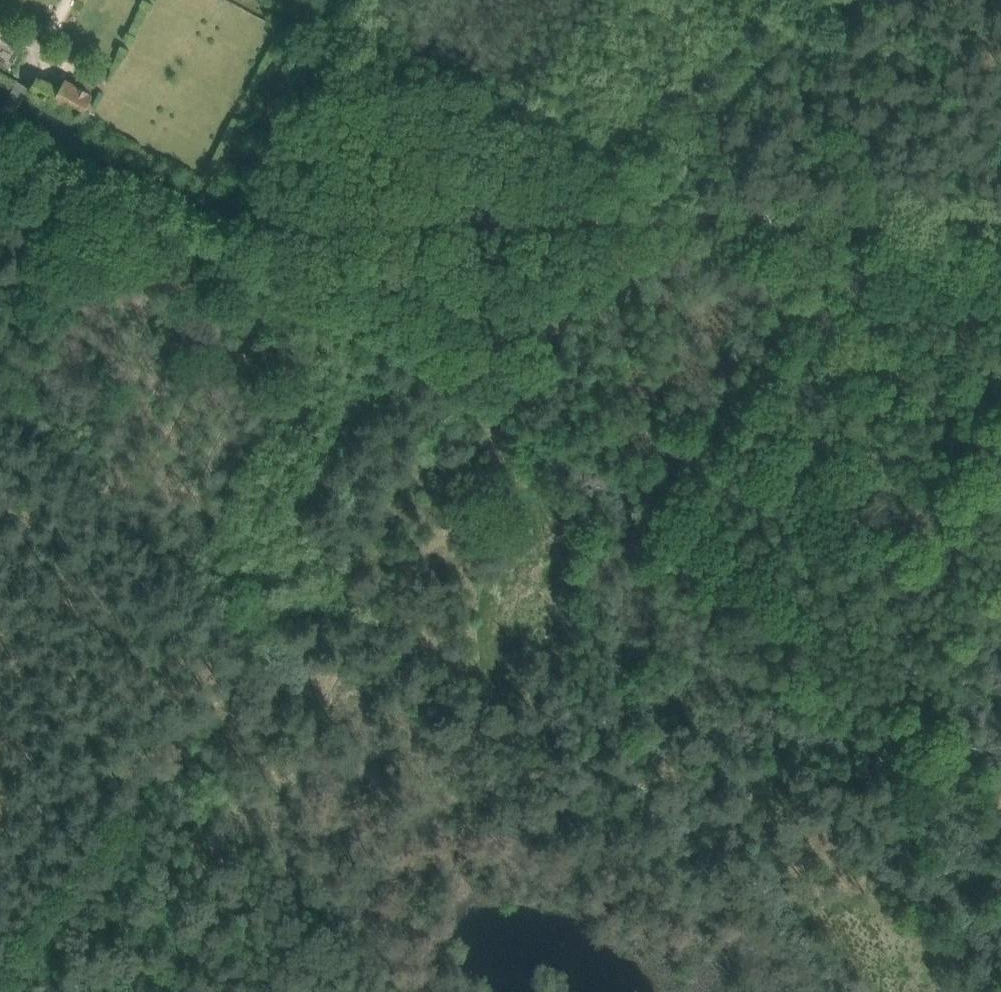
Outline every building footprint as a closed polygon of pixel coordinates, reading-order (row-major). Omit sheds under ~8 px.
[(44,65),(30,89),(86,120),(99,96),(44,65)]
